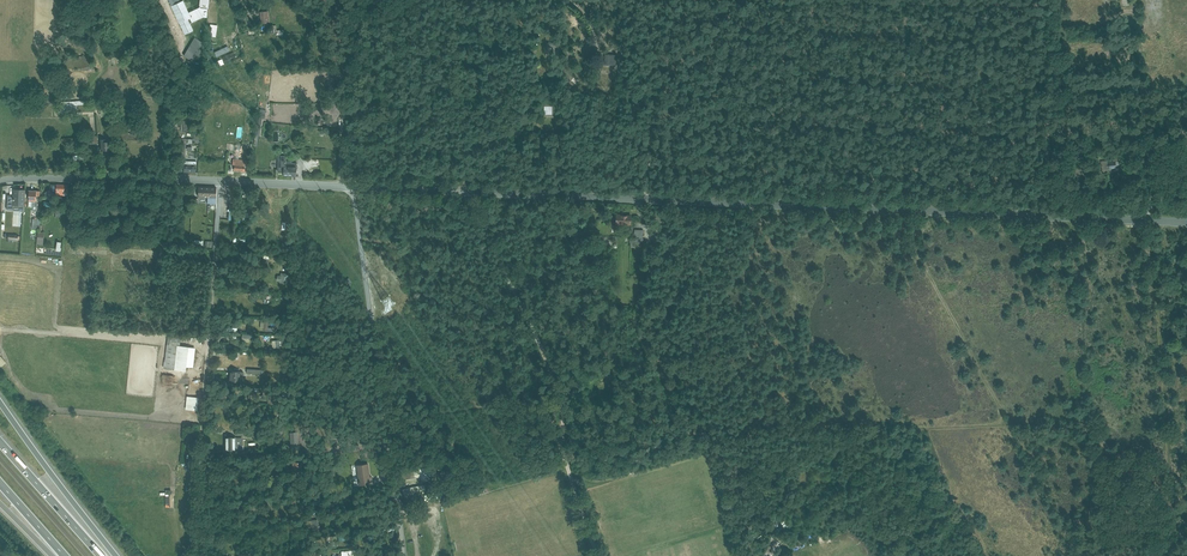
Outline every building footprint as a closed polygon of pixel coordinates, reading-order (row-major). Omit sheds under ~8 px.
[(172,6),(170,6),(174,14),(186,8),(183,1),(180,2),(179,0),(169,0),(172,6)] [(194,20),(206,14),(204,9),(208,7),(209,0),(201,0),(201,8),(192,12),(194,16),(192,17),(194,20)] [(188,7),(186,8),(174,14),(178,24),(193,18),(188,7)] [(269,11),(260,12),(261,24),(262,24),(270,24),(269,11)] [(1108,24),(1108,15),(1097,16),(1097,24),(1108,24)] [(1093,26),(1092,19),(1089,19),(1089,18),(1079,19),(1079,26),(1093,26)] [(274,23),(271,23),(271,26),(268,26),(268,34),(274,34),(274,31),(277,31),(277,30),(276,25),(274,26),(274,23)] [(210,24),(208,36),(215,37),(217,25),(210,24)] [(200,49),(203,43),(195,38),(184,56),(192,61),(196,55),(199,56),(202,51),(200,49)] [(553,47),(553,55),(559,55),(558,43),(546,43),(547,47),(553,47)] [(214,52),(215,57),(229,52),(227,47),(214,52)] [(219,66),(236,59),(234,54),(231,55),(231,54),(222,58),(222,59),(217,62),(219,66)] [(616,66),(617,55),(605,55),(604,65),(616,66)] [(64,61),(64,69),(81,68),(82,71),(93,70),(92,60),(88,60),(87,57),(68,58),(68,61),(64,61)] [(95,112),(95,101),(58,102),(58,112),(95,112)] [(554,118),(554,105),(544,104),(544,118),(554,118)] [(182,106),(181,132),(190,132),(190,123),(193,123),(193,120),(190,120),(190,114),(195,114),(195,107),(182,106)] [(110,110),(111,116),(135,115),(135,108),(110,110)] [(258,109),(254,145),(257,146),(259,136),(260,136),(262,119),(265,119),(266,110),(258,109)] [(97,136),(61,139),(62,145),(90,143),(90,144),(97,144),(97,136)] [(179,138),(178,156),(185,157),(187,139),(179,138)] [(106,142),(106,139),(101,139),(102,151),(106,151),(107,151),(109,151),(109,150),(110,150),(109,142),(106,142)] [(234,171),(249,172),(252,147),(247,147),(245,160),(233,159),(233,165),(235,165),(234,171)] [(284,176),(296,177),(297,163),(286,162),(286,156),(278,156),(278,172),(284,172),(284,176)] [(1107,160),(1101,161),(1102,174),(1110,173),(1110,174),(1117,173),(1117,171),(1120,171),(1119,162),(1118,162),(1117,159),(1107,160)] [(184,172),(196,173),(196,165),(192,165),(192,163),(188,163),(188,164),(184,164),(184,167),(182,167),(182,170),(184,170),(184,172)] [(60,196),(67,196),(67,185),(56,185),(52,185),(51,193),(56,193),(56,197),(60,197),(60,196)] [(207,204),(216,204),(217,188),(199,188),(198,197),(208,198),(207,204)] [(13,211),(24,211),(25,191),(14,190),(14,196),(8,196),(7,210),(13,210),(13,211)] [(33,212),(37,212),(38,196),(40,196),(40,190),(37,190),(37,191),(29,191),(29,207),(31,207),(31,208),(33,208),(33,212)] [(56,211),(56,217),(66,218),(66,208),(60,208),(60,211),(56,211)] [(623,215),(616,215),(616,223),(613,223),(612,228),(625,229),(625,230),(631,230),(631,216),(623,216),(623,215)] [(645,230),(634,230),(634,237),(639,238),(639,239),(630,239),(629,243),(634,243),(634,244),(630,244),(630,246),(635,247),(635,243),(644,243),(645,230)] [(237,233),(234,233),(233,242),(247,243),(247,239),(237,239),(237,233)] [(18,235),(8,234),(8,242),(13,243),(13,241),(18,241),(18,235)] [(107,243),(96,242),(95,250),(107,250),(107,243)] [(280,274),(280,276),(276,276),(276,282),(286,283),(287,274),(280,274)] [(268,331),(271,331),(272,329),(268,328),(269,320),(265,320),(261,320),(260,328),(264,329),(264,331),(268,331)] [(181,338),(168,337),(165,360),(164,360),(164,369),(186,371),(189,347),(180,346),(181,338)] [(272,345),(272,349),(276,348),(276,350),(280,350),(279,340),(272,341),(272,343),(271,343),(272,345)] [(243,382),(243,372),(231,371),(230,381),(243,382)] [(197,411),(198,398),(187,397),(185,410),(197,411)] [(235,431),(235,436),(250,435),(250,427),(236,428),(236,431),(235,431)] [(298,450),(297,432),(290,432),(290,450),(298,450)] [(236,438),(236,437),(226,437),(226,445),(225,445),(225,451),(235,451),(236,438)] [(294,479),(302,479),(302,463),(293,463),(293,472),(294,472),(294,479)] [(359,486),(373,484),(372,477),(370,477),(368,464),(356,466),(359,486)] [(422,480),(436,478),(434,467),(407,472),(407,473),(402,474),(403,481),(422,477),(422,480)] [(230,474),(230,483),(232,483),(232,484),(240,484),(240,474),(230,474)] [(427,485),(403,490),(404,497),(429,492),(427,485)] [(319,488),(313,489),(313,496),(317,496),(317,497),(324,496),(324,488),(322,488),(322,486),(318,487),(319,488)] [(306,534),(316,533),(316,531),(319,530),(318,520),(305,522),(306,534)] [(328,537),(328,549),(336,548),(335,537),(328,537)] [(763,555),(775,555),(775,554),(781,544),(771,537),(764,548),(767,550),(763,555)]
